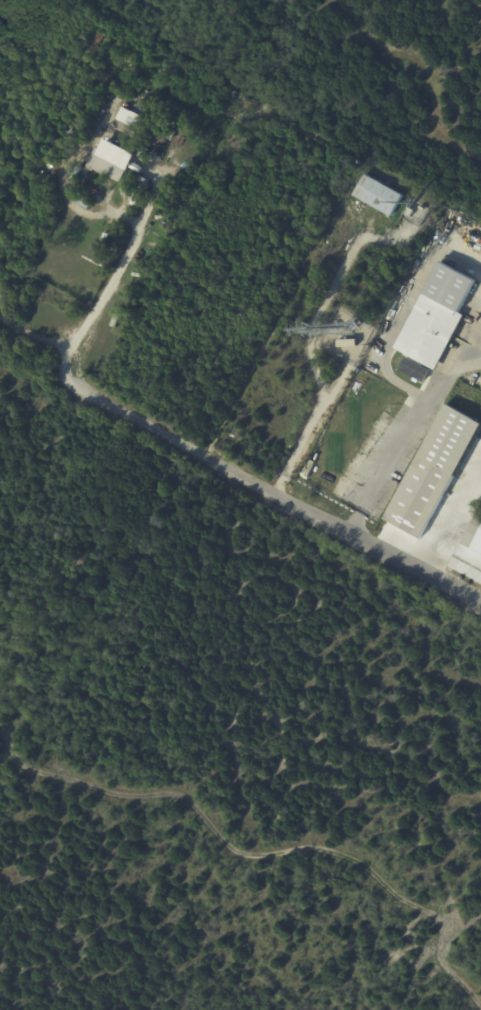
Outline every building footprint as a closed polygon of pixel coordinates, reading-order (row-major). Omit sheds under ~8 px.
[(140,130),(145,117),(130,111),(125,123),(140,130)] [(140,118),(149,121),(143,135),(134,131),(140,118)] [(145,141),(154,123),(168,131),(169,129),(175,132),(171,141),(165,138),(159,149),(145,141)] [(149,149),(144,160),(136,156),(141,145),(149,149)] [(117,159),(119,160),(118,163),(128,168),(121,183),(94,169),(93,172),(91,170),(88,176),(83,173),(84,171),(85,172),(96,148),(104,151),(103,153),(117,159)] [(157,153),(157,162),(149,162),(149,153),(157,153)] [(364,175),(403,196),(392,217),(353,196),(364,175)] [(75,203),(79,197),(92,204),(88,211),(75,203)] [(408,208),(414,211),(411,216),(405,214),(408,208)] [(441,262),(476,281),(460,313),(466,316),(437,371),(395,348),(424,294),(441,262)] [(348,324),(355,320),(359,328),(352,332),(348,324)] [(337,341),(356,340),(356,347),(337,348),(337,341)] [(430,367),(404,357),(398,370),(425,381),(430,367)] [(446,404),(480,423),(480,427),(420,539),(383,519),(446,404)] [(330,497),(329,497),(325,496),(329,486),(333,488),(330,497)] [(476,517),(480,520),(480,556),(461,545),(476,517)]
